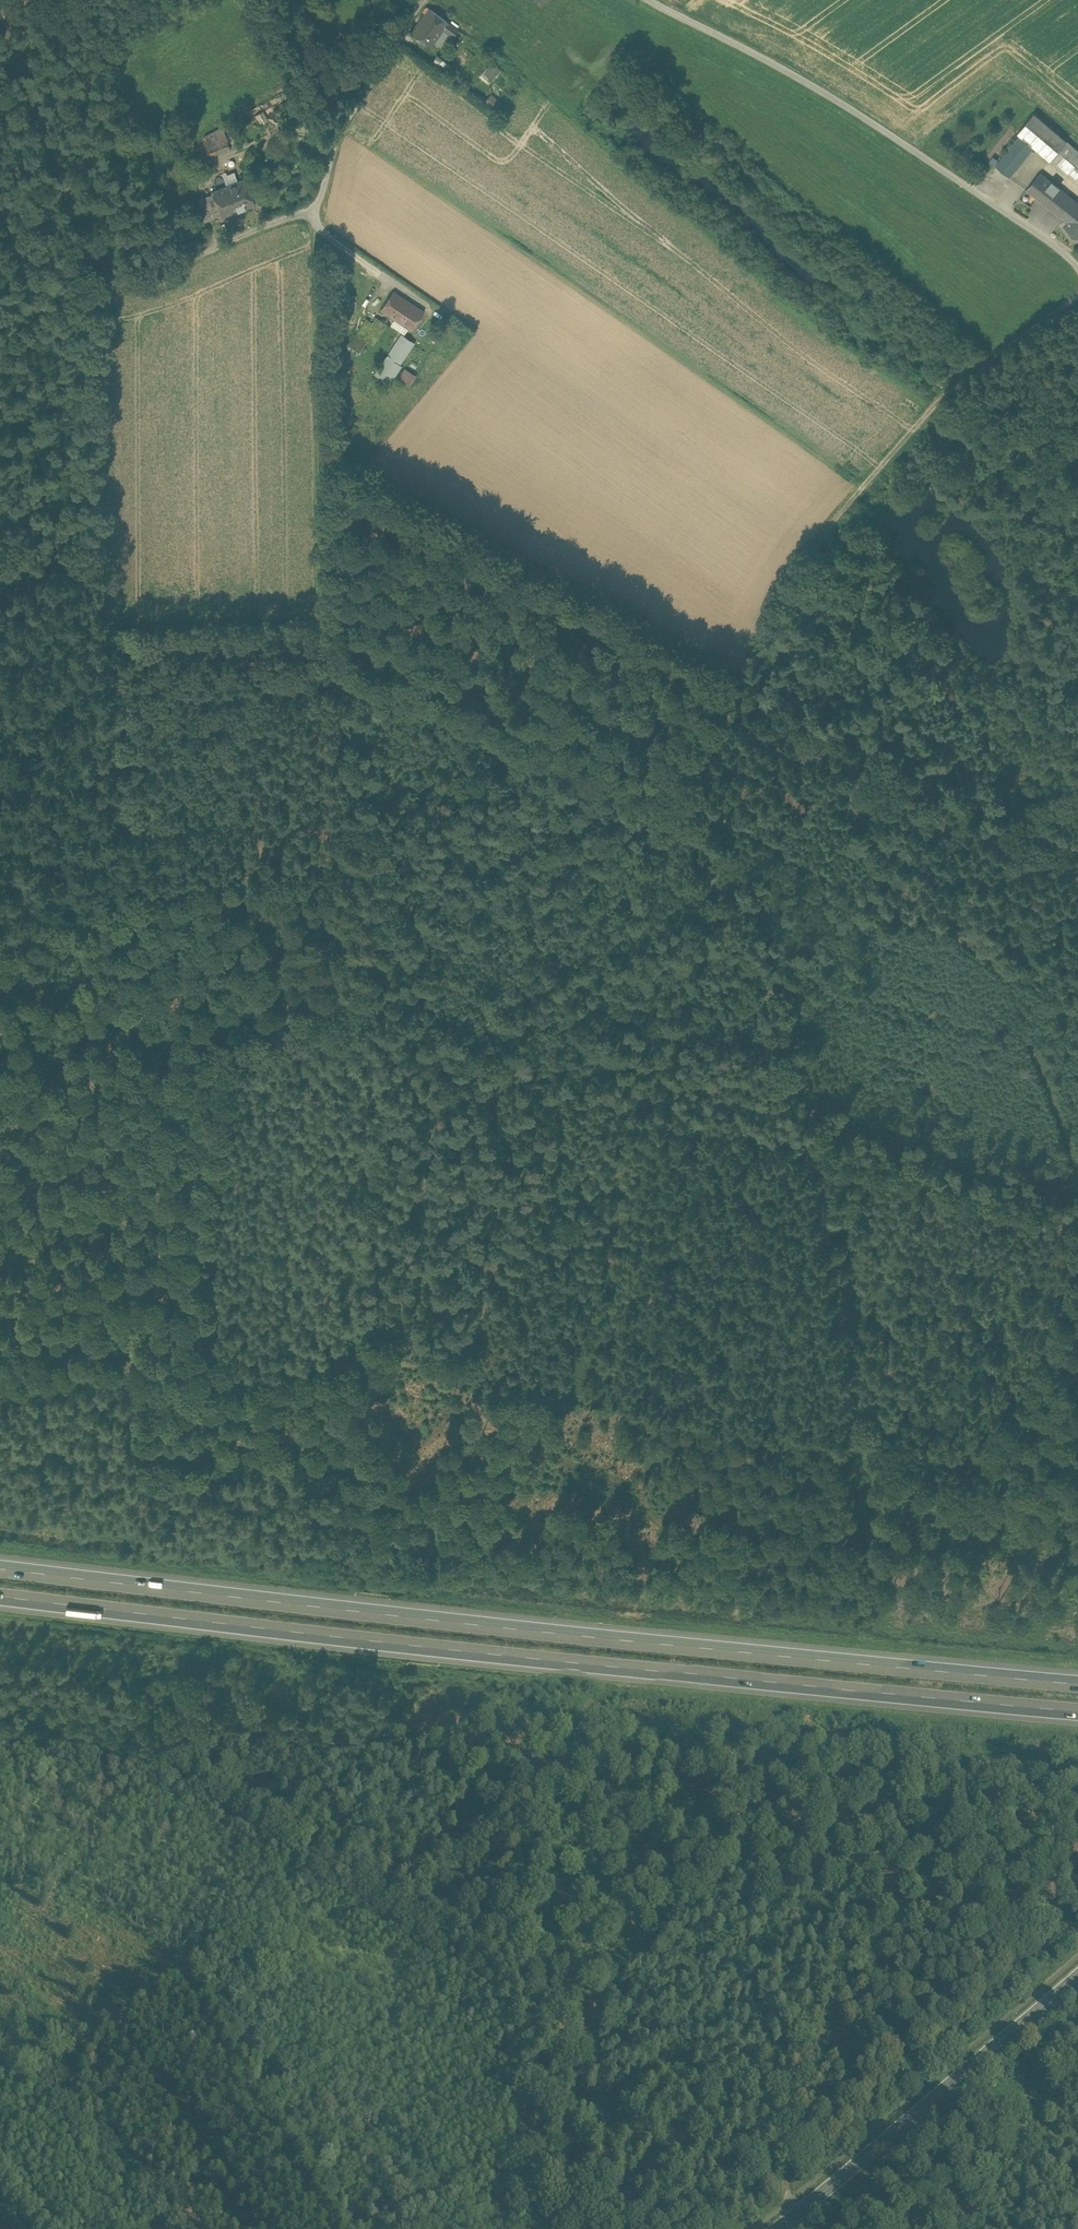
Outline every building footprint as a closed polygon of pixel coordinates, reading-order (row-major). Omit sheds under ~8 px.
[(429,7),(411,32),(431,47),(435,42),(444,29),(449,22),(429,7)] [(449,22),(444,29),(450,34),(452,36),(457,29),(449,22)] [(444,29),(435,42),(441,46),(450,34),(444,29)] [(501,70),(492,61),(483,72),(493,80),(501,70)] [(493,80),(483,72),(479,77),(489,85),(493,80)] [(493,94),(485,103),(494,111),(502,102),(493,94)] [(1066,139),(1034,112),(1018,132),(1021,134),(1035,145),(1034,146),(1050,159),(1066,139)] [(221,126),(205,135),(208,144),(226,138),(221,126)] [(1021,134),(997,165),(1010,176),(1034,146),(1035,145),(1021,134)] [(194,162),(203,159),(199,148),(208,144),(205,135),(191,143),(194,162)] [(226,138),(208,144),(213,155),(230,148),(226,138)] [(1050,159),(1077,184),(1077,149),(1066,139),(1050,159)] [(208,144),(199,148),(203,159),(213,155),(208,144)] [(223,173),(227,184),(235,181),(235,179),(237,178),(233,169),(223,173)] [(1059,187),(1040,172),(1026,189),(1045,204),(1059,187)] [(237,180),(235,181),(227,184),(222,186),(233,212),(255,203),(244,177),(237,180)] [(233,212),(222,186),(211,191),(215,200),(218,207),(221,215),(222,217),(233,212)] [(1059,187),(1045,204),(1067,221),(1077,207),(1077,201),(1059,187)] [(199,204),(203,214),(218,207),(215,200),(209,202),(208,200),(199,204)] [(203,214),(206,222),(221,215),(218,207),(203,214)] [(1067,221),(1065,224),(1077,235),(1077,207),(1067,221)] [(423,311),(393,291),(381,308),(395,317),(409,326),(412,328),(423,311)] [(409,326),(395,317),(390,324),(404,332),(409,326)] [(367,331),(373,322),(367,318),(361,327),(367,331)] [(413,342),(402,334),(376,372),(389,381),(400,365),(398,363),(413,342)] [(413,377),(404,371),(400,377),(409,383),(413,377)]
